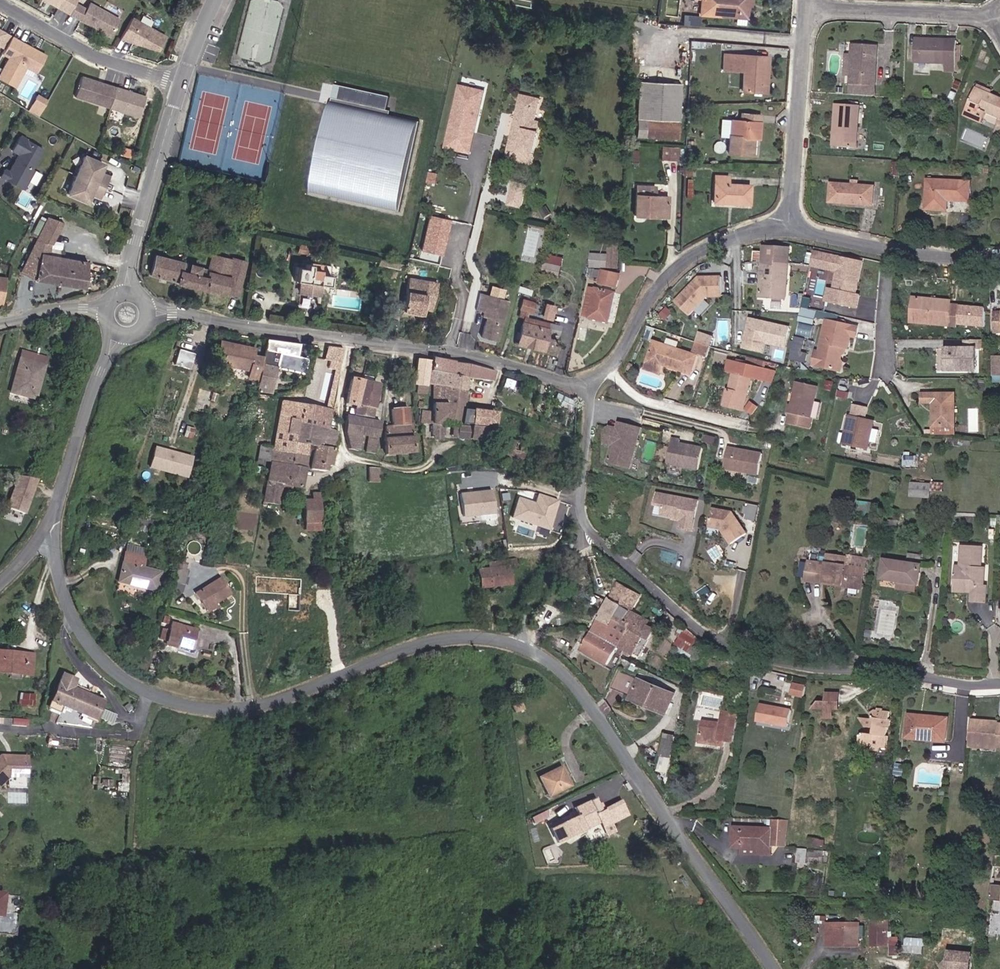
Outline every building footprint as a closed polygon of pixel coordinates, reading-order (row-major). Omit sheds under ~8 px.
[(748,0),(701,0),(700,14),(746,18),(747,6),(748,0)] [(119,19),(89,3),(85,10),(79,20),(109,36),(119,19)] [(85,10),(74,4),(69,14),(79,20),(85,10)] [(683,24),(699,24),(700,14),(683,14),(683,24)] [(165,37),(131,19),(119,39),(127,42),(129,38),(145,47),(157,51),(165,37)] [(10,37),(3,33),(2,36),(0,35),(0,47),(4,49),(10,37)] [(44,56),(10,37),(4,49),(2,53),(8,56),(0,71),(0,80),(13,87),(24,67),(35,73),(44,56)] [(956,59),(957,40),(929,40),(929,43),(915,42),(915,62),(946,63),(946,70),(956,71),(956,59)] [(875,85),(877,47),(853,45),(852,56),(844,55),(843,75),(851,75),(851,83),(875,85)] [(766,92),(768,57),(724,55),(723,69),(743,71),(742,91),(766,92)] [(486,88),(488,81),(465,76),(463,83),(486,88)] [(108,108),(115,88),(102,84),(99,85),(95,84),(96,82),(80,77),(74,97),(108,108)] [(677,140),(680,83),(638,81),(635,137),(677,140)] [(458,83),(444,148),(472,153),(485,89),(458,83)] [(875,95),(875,85),(851,83),(850,93),(875,95)] [(991,93),(993,89),(979,83),(965,115),(982,122),(986,112),(999,118),(999,97),(991,93)] [(403,209),(419,118),(397,114),(400,96),(328,84),(309,193),(403,209)] [(138,117),(144,97),(115,88),(108,108),(138,117)] [(531,164),(541,123),(535,121),(540,99),(521,95),(506,158),(531,164)] [(857,148),(860,106),(836,104),(834,135),(837,135),(836,147),(857,148)] [(758,138),(760,115),(740,114),(740,121),(735,121),(733,136),(729,136),(727,153),(748,155),(749,138),(753,138),(758,138)] [(19,136),(11,150),(19,154),(8,172),(4,169),(0,175),(0,177),(22,189),(33,170),(31,169),(42,149),(19,136)] [(676,161),(677,147),(663,146),(662,160),(676,161)] [(131,156),(132,147),(122,147),(122,156),(131,156)] [(69,196),(87,203),(92,192),(101,196),(107,181),(98,177),(102,165),(84,158),(69,196)] [(749,204),(749,185),(727,184),(727,176),(714,176),(712,202),(749,204)] [(969,201),(970,182),(928,180),(927,209),(947,210),(948,201),(969,201)] [(520,208),(526,184),(513,181),(508,206),(520,208)] [(670,194),(671,186),(658,184),(657,192),(670,194)] [(873,205),(874,187),(831,184),(830,202),(873,205)] [(666,217),(667,195),(654,195),(654,186),(635,186),(634,216),(645,216),(645,213),(651,213),(651,216),(666,217)] [(445,255),(451,217),(428,214),(422,251),(445,255)] [(49,249),(62,222),(48,217),(45,223),(39,235),(21,272),(35,279),(83,287),(88,263),(60,258),(48,256),(49,249)] [(39,235),(45,223),(40,220),(34,232),(39,235)] [(619,269),(620,243),(611,242),(610,256),(609,268),(609,269),(619,269)] [(309,255),(311,248),(300,245),(298,252),(309,255)] [(760,297),(787,298),(790,248),(763,247),(760,297)] [(48,256),(60,258),(61,251),(49,249),(48,256)] [(856,294),(858,286),(856,286),(857,281),(859,282),(864,262),(815,251),(811,265),(838,271),(834,289),(828,288),(826,301),(857,308),(860,295),(856,294)] [(237,295),(245,262),(232,259),(232,260),(212,255),(208,270),(206,269),(155,256),(150,275),(176,281),(176,283),(204,290),(204,289),(225,294),(225,293),(237,295)] [(560,279),(564,258),(545,255),(542,276),(560,279)] [(609,268),(610,256),(592,255),(591,267),(609,268)] [(397,271),(399,263),(379,259),(378,266),(397,271)] [(492,271),(486,259),(480,262),(486,274),(492,271)] [(329,285),(332,266),(310,263),(310,264),(306,264),(305,268),(296,266),(294,281),(300,281),(298,292),(318,295),(320,284),(329,285)] [(618,288),(621,274),(604,270),(600,285),(618,288)] [(433,310),(438,282),(409,277),(403,312),(422,315),(424,308),(433,310)] [(723,296),(723,277),(699,277),(676,303),(690,316),(708,296),(723,296)] [(590,316),(596,289),(591,288),(584,315),(590,316)] [(610,322),(616,293),(597,288),(596,289),(590,316),(590,318),(610,322)] [(496,341),(507,301),(479,293),(476,310),(483,313),(482,317),(486,318),(481,337),(496,341)] [(958,327),(960,306),(951,305),(951,301),(913,298),(911,323),(958,327)] [(809,309),(811,300),(804,299),(802,308),(809,309)] [(531,313),(534,303),(522,300),(519,309),(531,313)] [(555,306),(544,303),(540,318),(551,321),(555,306)] [(813,324),(815,315),(802,312),(800,321),(813,324)] [(546,331),(548,324),(523,317),(517,343),(542,349),(545,338),(546,331)] [(849,347),(852,334),(857,335),(859,326),(828,319),(821,350),(821,351),(822,353),(819,364),(839,368),(841,360),(843,352),(842,351),(841,349),(842,345),(847,346),(849,347)] [(788,328),(751,320),(745,347),(763,351),(765,342),(784,346),(788,328)] [(557,334),(559,326),(548,324),(546,331),(557,334)] [(552,345),(553,340),(545,338),(542,349),(555,352),(556,346),(552,345)] [(303,373),(306,359),(296,356),(299,344),(266,339),(262,357),(257,380),(256,389),(259,390),(266,391),(272,366),(303,373)] [(976,372),(976,351),(978,351),(978,341),(964,341),(964,350),(961,350),(961,353),(957,353),(957,350),(946,350),(947,372),(976,372)] [(221,364),(225,345),(237,348),(238,345),(221,342),(216,363),(221,364)] [(691,374),(698,356),(655,342),(646,368),(660,374),(663,365),(691,374)] [(708,358),(712,348),(697,342),(694,349),(701,351),(699,355),(708,358)] [(257,380),(262,357),(252,355),(254,349),(238,345),(237,348),(225,345),(221,364),(249,370),(247,377),(257,380)] [(189,370),(192,359),(188,358),(189,354),(178,351),(173,365),(189,370)] [(796,363),(799,353),(792,351),(790,361),(796,363)] [(45,358),(21,352),(19,360),(43,366),(45,358)] [(749,363),(767,365),(768,359),(750,357),(749,363)] [(413,386),(416,386),(416,393),(425,394),(428,361),(416,359),(413,386)] [(492,382),(495,371),(432,359),(431,371),(429,371),(427,385),(433,385),(432,411),(422,411),(422,424),(430,424),(431,436),(442,436),(443,424),(447,397),(462,399),(465,378),(492,382)] [(34,398),(43,366),(19,360),(10,392),(34,398)] [(744,410),(752,377),(762,380),(765,369),(729,361),(726,371),(734,373),(730,390),(728,390),(724,405),(744,410)] [(356,404),(362,380),(351,378),(345,402),(355,404),(356,404)] [(513,390),(515,382),(506,379),(504,387),(513,390)] [(374,403),(378,384),(362,380),(356,404),(355,404),(353,413),(371,417),(374,403)] [(811,418),(814,402),(818,386),(797,382),(792,405),(789,404),(787,413),(790,414),(787,424),(809,429),(811,418)] [(216,399),(218,394),(212,392),(210,400),(214,402),(215,399),(216,399)] [(955,427),(955,394),(922,394),(922,403),(932,403),(933,427),(955,427)] [(562,407),(566,400),(556,395),(552,402),(562,407)] [(460,408),(462,399),(447,397),(443,424),(457,425),(460,408)] [(330,412),(282,402),(273,448),(260,446),(257,464),(260,464),(261,460),(270,462),(265,487),(262,506),(265,507),(266,503),(277,505),(280,489),(290,491),(290,486),(299,488),(305,445),(314,447),(310,469),(324,472),(325,466),(329,467),(337,430),(327,429),(330,412)] [(817,419),(821,403),(814,402),(811,418),(817,419)] [(872,429),(874,422),(863,419),(866,408),(854,406),(851,417),(849,416),(845,433),(843,443),(868,449),(870,441),(877,443),(880,430),(872,429)] [(408,425),(407,409),(391,410),(392,427),(384,427),(383,439),(385,455),(412,452),(411,436),(412,436),(411,425),(408,425)] [(492,427),(493,413),(470,411),(469,424),(492,427)] [(348,449),(357,451),(360,435),(368,437),(365,453),(374,454),(380,423),(345,416),(344,432),(345,437),(348,449)] [(629,468),(639,426),(623,422),(621,430),(608,426),(604,442),(612,444),(607,463),(629,468)] [(191,439),(194,429),(186,427),(183,436),(191,439)] [(481,440),(483,427),(468,427),(468,428),(455,427),(454,438),(481,440)] [(508,439),(504,454),(517,457),(521,442),(508,439)] [(698,470),(702,448),(690,446),(688,447),(686,446),(684,445),(679,443),(680,441),(672,439),(667,464),(698,470)] [(155,444),(148,466),(187,478),(194,456),(155,444)] [(758,475),(762,454),(750,452),(748,453),(744,453),(743,450),(728,448),(724,468),(758,475)] [(377,483),(378,469),(367,469),(367,472),(367,483),(377,483)] [(24,522),(38,479),(17,472),(4,515),(24,522)] [(931,483),(931,478),(911,477),(911,489),(930,491),(943,492),(944,484),(931,483)] [(494,489),(459,491),(460,520),(495,518),(494,489)] [(930,498),(930,491),(911,489),(911,496),(930,498)] [(517,495),(510,518),(548,530),(558,499),(537,492),(534,501),(517,495)] [(693,530),(698,501),(658,493),(655,504),(664,506),(662,512),(664,515),(679,517),(679,520),(682,521),(680,528),(693,530)] [(320,523),(319,500),(311,500),(303,500),(303,523),(320,523)] [(746,533),(734,516),(733,517),(729,512),(712,508),(709,526),(721,529),(731,544),(746,533)] [(985,585),(985,567),(982,567),(983,547),(961,545),(960,566),(956,566),(955,586),(972,587),(972,593),(971,602),(987,603),(988,585),(985,585)] [(142,568),(144,557),(125,553),(118,582),(155,591),(159,573),(142,568)] [(862,584),(866,558),(852,557),(851,560),(846,559),(846,557),(827,555),(826,565),(823,582),(843,585),(843,581),(862,584)] [(184,570),(188,559),(181,557),(174,582),(183,584),(188,570),(184,570)] [(918,584),(921,565),(884,559),(881,579),(900,582),(918,584)] [(515,569),(514,560),(488,564),(489,569),(507,567),(508,570),(515,569)] [(816,581),(819,563),(809,562),(806,579),(816,581)] [(823,582),(826,565),(819,563),(816,581),(823,582)] [(510,584),(508,570),(507,567),(489,569),(477,571),(479,588),(488,587),(488,585),(501,583),(501,585),(510,584)] [(229,593),(220,578),(194,594),(204,609),(213,604),(229,593)] [(166,592),(169,584),(162,581),(159,589),(166,592)] [(917,591),(918,584),(900,582),(898,589),(917,591)] [(657,629),(649,624),(651,620),(632,609),(639,595),(618,583),(581,649),(609,665),(619,646),(641,658),(657,629)] [(206,612),(215,607),(213,604),(204,609),(206,612)] [(189,649),(194,630),(170,623),(165,642),(176,645),(189,649)] [(695,657),(700,640),(686,628),(675,644),(695,657)] [(32,655),(0,652),(0,672),(31,675),(32,655)] [(630,696),(637,679),(619,672),(612,689),(630,696)] [(102,702),(71,689),(75,680),(62,675),(56,688),(58,690),(50,709),(60,714),(63,707),(94,720),(102,702)] [(666,714),(674,695),(639,680),(632,698),(650,705),(649,708),(666,714)] [(804,697),(808,683),(794,680),(791,693),(804,697)] [(34,705),(35,693),(21,692),(20,704),(34,705)] [(838,709),(838,693),(826,693),(826,701),(818,701),(811,710),(826,709),(833,709),(838,709)] [(650,705),(632,698),(631,700),(649,708),(650,705)] [(788,727),(791,710),(761,704),(758,722),(788,727)] [(887,735),(889,727),(890,727),(892,719),(889,718),(890,710),(883,709),(883,708),(877,707),(877,709),(874,708),(870,712),(873,716),(871,717),(858,716),(866,726),(874,727),(874,734),(864,732),(860,735),(858,743),(872,745),(871,749),(879,751),(879,746),(887,748),(889,735),(887,735)] [(103,710),(102,719),(114,721),(116,713),(103,710)] [(732,747),(737,713),(723,712),(721,724),(704,722),(701,743),(732,747)] [(946,741),(948,718),(909,715),(907,738),(946,741)] [(997,723),(997,721),(970,719),(968,743),(999,746),(999,723),(997,723)] [(672,771),(675,733),(664,732),(660,770),(672,771)] [(25,757),(12,757),(9,760),(5,759),(5,756),(0,756),(0,783),(7,777),(25,777),(25,757)] [(569,786),(560,767),(539,778),(548,796),(569,786)] [(25,788),(25,777),(7,777),(7,788),(25,788)] [(609,819),(605,810),(601,811),(595,799),(574,809),(577,815),(561,823),(569,838),(585,830),(583,827),(598,820),(600,823),(609,819)] [(787,846),(788,820),(772,819),(771,829),(735,827),(734,847),(742,847),(742,848),(772,849),(772,846),(787,846)] [(806,863),(807,849),(798,849),(797,863),(806,863)] [(6,931),(17,932),(19,913),(8,912),(6,931)] [(887,946),(887,920),(872,921),(872,947),(887,946)] [(859,941),(859,924),(828,924),(828,946),(836,946),(836,941),(859,941)] [(906,951),(925,952),(926,938),(907,936),(906,951)] [(972,950),(947,948),(945,968),(970,968),(972,950)]
